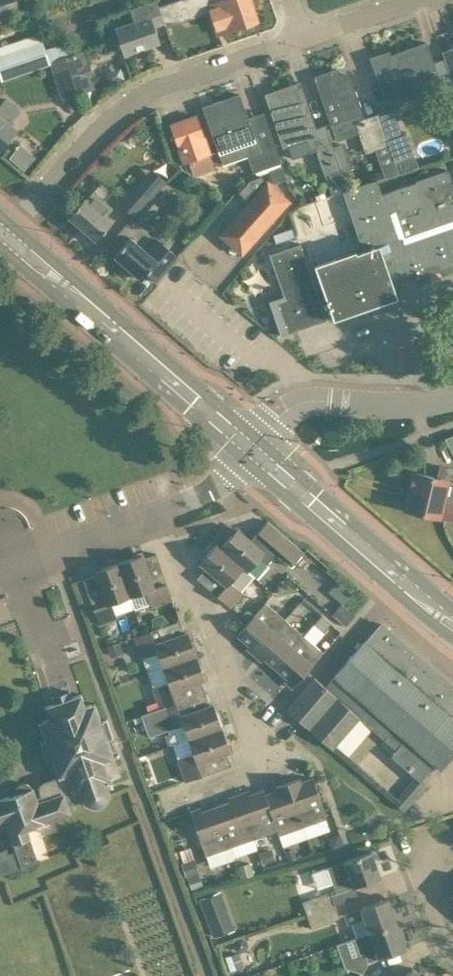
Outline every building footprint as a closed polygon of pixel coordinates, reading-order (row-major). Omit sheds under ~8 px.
[(20,7),(17,0),(0,0),(0,14),(20,7)] [(164,23),(165,22),(159,6),(157,0),(155,0),(130,9),(135,22),(116,28),(125,53),(159,42),(153,26),(164,23)] [(250,0),(232,0),(210,8),(211,13),(213,17),(212,18),(218,33),(257,20),(250,0)] [(5,46),(0,47),(0,80),(48,64),(47,63),(50,63),(66,57),(70,56),(65,43),(43,50),(40,40),(7,51),(5,46)] [(442,88),(434,62),(427,42),(385,56),(384,53),(370,57),(385,102),(409,94),(411,98),(442,88)] [(442,51),(452,82),(452,47),(442,51)] [(86,64),(82,52),(70,56),(66,57),(70,70),(78,93),(94,88),(90,75),(92,74),(89,63),(86,64)] [(70,70),(66,57),(50,63),(61,99),(78,93),(70,70)] [(338,140),(332,142),(342,171),(347,169),(354,167),(345,139),(359,134),(365,154),(375,150),(384,176),(398,172),(394,160),(394,159),(378,114),(364,119),(362,113),(364,112),(359,99),(352,80),(343,83),(338,68),(315,76),(321,95),(338,140)] [(301,81),(275,90),(280,105),(271,109),(284,146),(287,145),(292,159),(317,151),(325,176),(326,176),(332,195),(342,191),(341,191),(348,188),(342,171),(332,142),(327,124),(317,128),(301,81)] [(285,175),(282,163),(264,113),(248,118),(246,112),(240,94),(239,94),(240,98),(225,103),(223,99),(203,106),(210,125),(218,150),(218,149),(223,165),(248,156),(254,173),(269,168),(279,177),(285,175)] [(11,135),(15,131),(9,126),(11,122),(10,121),(20,109),(8,99),(0,108),(0,149),(11,135)] [(401,134),(393,109),(378,114),(394,159),(395,161),(414,155),(407,132),(401,134)] [(211,155),(204,134),(197,115),(170,125),(177,143),(185,164),(211,155)] [(132,130),(126,137),(132,142),(138,136),(132,130)] [(448,168),(413,180),(414,182),(382,193),(377,178),(348,188),(341,191),(342,191),(362,250),(356,252),(356,250),(318,263),(316,260),(307,263),(300,243),(299,243),(299,245),(286,250),(285,249),(284,249),(285,250),(271,255),(270,253),(269,254),(284,296),(270,301),(270,300),(269,301),(281,335),(282,335),(281,333),(295,328),(295,329),(297,329),(296,327),(310,323),(310,324),(311,323),(311,322),(324,318),(325,320),(326,319),(326,317),(332,315),(333,319),(397,297),(391,278),(403,273),(399,263),(410,259),(416,278),(418,277),(417,275),(452,263),(452,183),(448,168)] [(267,181),(233,219),(220,234),(242,254),(289,201),(267,181)] [(134,216),(134,215),(149,198),(153,194),(139,182),(120,204),(134,216)] [(112,221),(105,215),(112,207),(92,190),(85,198),(69,216),(96,239),(112,221)] [(145,224),(160,206),(149,198),(134,215),(145,224)] [(292,228),(273,234),(276,243),(295,236),(292,228)] [(178,256),(163,243),(159,239),(147,252),(130,236),(118,250),(113,246),(105,256),(127,275),(131,270),(141,279),(146,273),(156,281),(178,256)] [(452,516),(452,468),(447,466),(445,479),(421,473),(416,472),(414,478),(412,479),(411,483),(412,486),(407,509),(440,516),(452,519),(452,516)] [(243,566),(243,567),(248,571),(254,576),(258,580),(270,566),(267,564),(276,553),(291,566),(294,562),(294,563),(304,551),(267,520),(258,531),(251,540),(237,528),(231,535),(221,546),(221,547),(243,566)] [(254,576),(248,571),(243,567),(243,566),(221,547),(221,546),(217,542),(200,562),(206,567),(197,578),(230,606),(242,592),(241,591),(254,576)] [(142,554),(118,562),(130,595),(135,608),(150,603),(151,606),(172,598),(156,553),(143,558),(142,554)] [(96,574),(83,579),(99,624),(117,618),(112,602),(130,595),(118,562),(95,571),(96,574)] [(338,581),(329,592),(343,603),(352,593),(338,581)] [(247,648),(254,654),(285,618),(265,602),(237,634),(250,645),(247,648)] [(332,615),(345,626),(355,614),(342,603),(332,615)] [(322,614),(314,623),(324,632),(332,623),(322,614)] [(154,629),(168,624),(162,617),(155,620),(154,629)] [(264,657),(276,668),(304,635),(285,618),(254,654),(261,660),(264,657)] [(180,620),(135,636),(148,672),(197,655),(188,632),(185,633),(180,620)] [(363,641),(334,674),(335,675),(325,686),(315,677),(287,709),(404,810),(427,784),(422,779),(436,763),(441,767),(452,753),(452,719),(449,715),(452,711),(452,685),(382,623),(365,643),(363,641)] [(135,636),(144,633),(141,625),(132,628),(135,636)] [(304,635),(276,668),(288,678),(285,681),(293,687),(323,652),(304,635)] [(111,657),(124,652),(120,641),(107,645),(111,657)] [(197,655),(148,672),(160,708),(206,692),(201,680),(205,679),(197,655)] [(21,783),(17,787),(16,793),(0,799),(0,822),(6,820),(17,850),(9,853),(7,848),(0,851),(0,874),(38,861),(26,828),(70,812),(67,804),(84,798),(85,801),(87,803),(89,805),(93,807),(96,808),(100,808),(103,807),(106,805),(109,801),(110,797),(110,793),(108,787),(107,783),(108,783),(107,781),(111,780),(110,778),(121,774),(115,757),(119,756),(119,754),(114,755),(108,739),(113,737),(107,719),(102,721),(95,702),(85,705),(81,693),(72,696),(70,690),(52,697),(54,703),(45,706),(49,718),(39,721),(46,740),(40,742),(47,760),(52,759),(58,776),(43,781),(40,783),(39,786),(39,790),(41,795),(36,797),(33,788),(32,788),(29,784),(26,782),(21,783)] [(188,739),(222,727),(214,704),(210,705),(206,692),(160,708),(161,710),(143,716),(150,736),(183,724),(188,739)] [(188,739),(173,744),(186,781),(231,765),(227,752),(230,751),(222,727),(188,739)] [(288,782),(303,826),(327,818),(313,777),(300,782),(299,778),(288,782)] [(279,835),(303,826),(288,782),(276,786),(277,790),(266,794),(264,789),(263,790),(279,835)] [(247,791),(238,794),(254,838),(277,830),(279,835),(263,790),(249,795),(247,791)] [(238,794),(229,797),(230,801),(215,807),(230,847),(233,857),(257,848),(254,838),(238,794)] [(230,847),(215,807),(201,812),(200,808),(190,811),(206,855),(230,847)] [(332,835),(330,841),(333,848),(343,844),(339,833),(332,835)] [(294,848),(285,851),(287,860),(297,857),(294,848)] [(259,852),(263,864),(273,860),(269,849),(259,852)] [(344,860),(344,861),(312,873),(317,888),(332,883),(336,893),(362,883),(381,877),(371,851),(344,860)] [(181,864),(185,875),(186,876),(199,872),(194,858),(184,862),(181,863),(181,864)] [(254,874),(250,862),(237,866),(240,878),(254,874)] [(199,872),(187,876),(192,890),(203,886),(199,872)] [(199,899),(206,918),(228,910),(221,891),(199,899)] [(307,915),(335,905),(330,891),(302,902),(307,915)] [(369,904),(349,912),(344,914),(347,924),(351,922),(356,937),(397,923),(388,898),(369,904)] [(340,918),(335,905),(307,915),(312,929),(340,918)] [(397,923),(356,937),(353,938),(360,955),(363,953),(366,961),(379,957),(379,958),(387,955),(406,948),(397,923)] [(225,957),(229,967),(243,962),(239,952),(225,957)] [(413,967),(405,975),(423,975),(413,967)]
